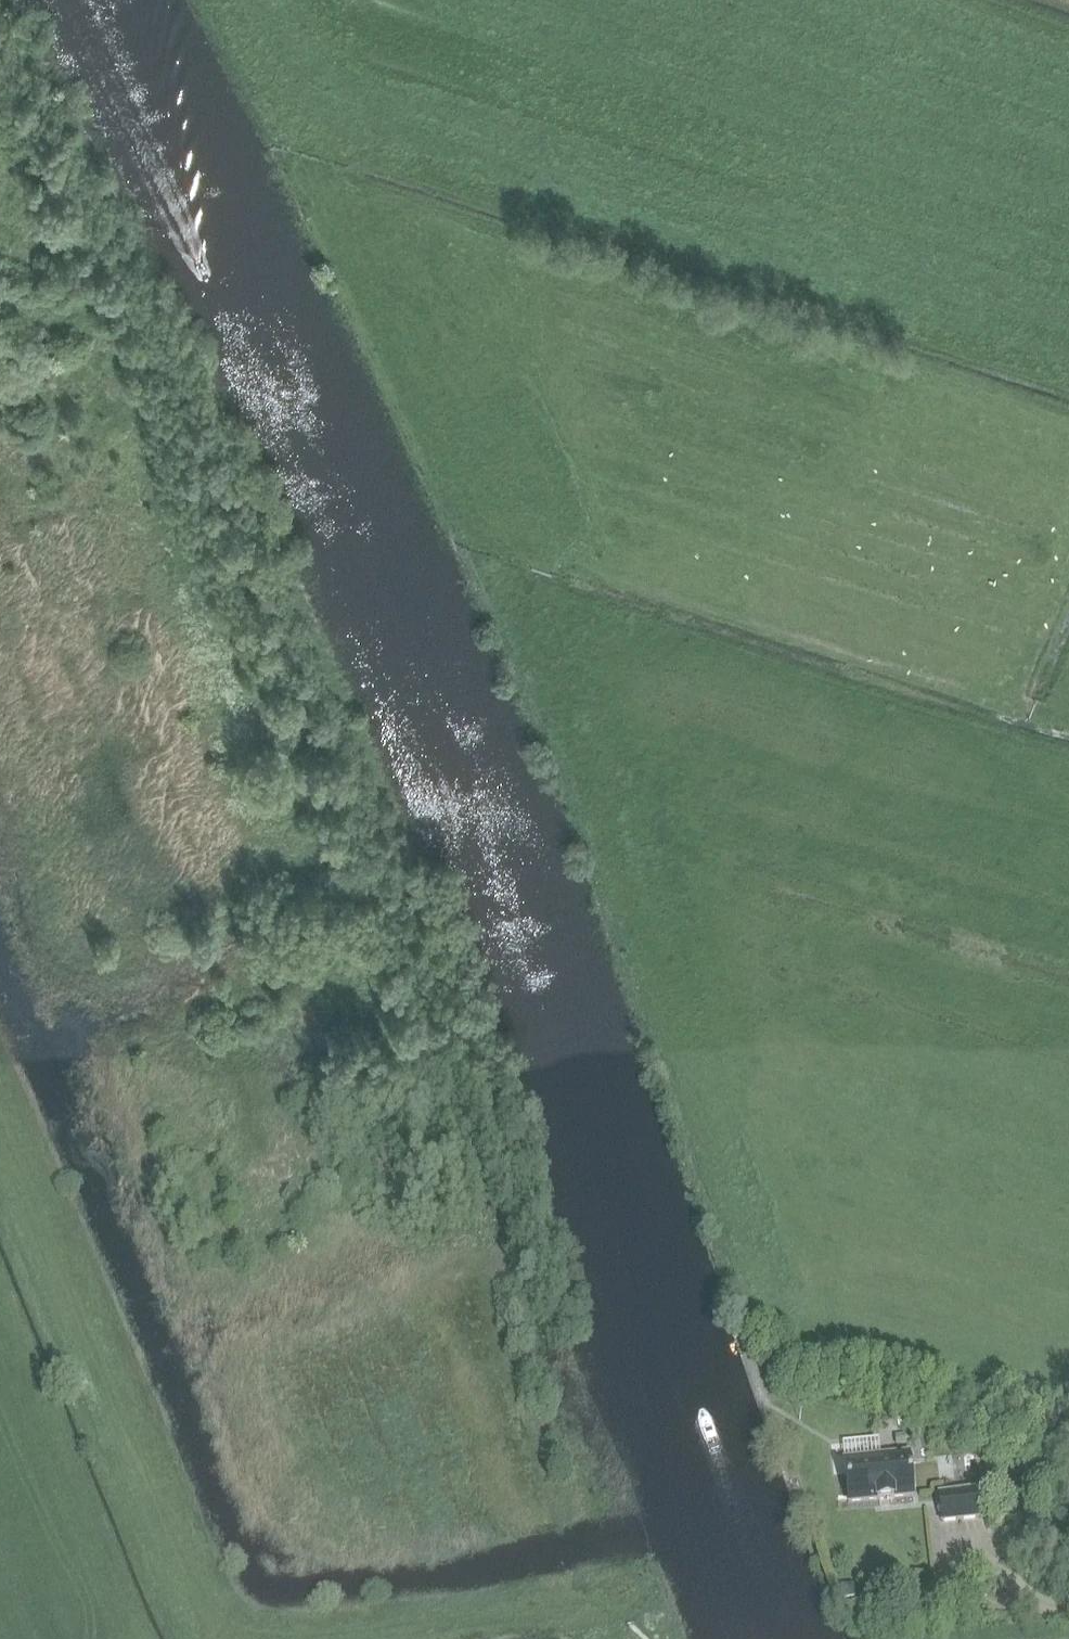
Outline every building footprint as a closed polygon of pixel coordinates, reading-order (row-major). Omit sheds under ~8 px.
[(905,1435),(894,1436),(895,1445),(906,1444),(905,1435)] [(913,1496),(909,1453),(845,1459),(848,1502),(913,1496)] [(939,1493),(941,1522),(978,1518),(975,1490),(939,1493)]
